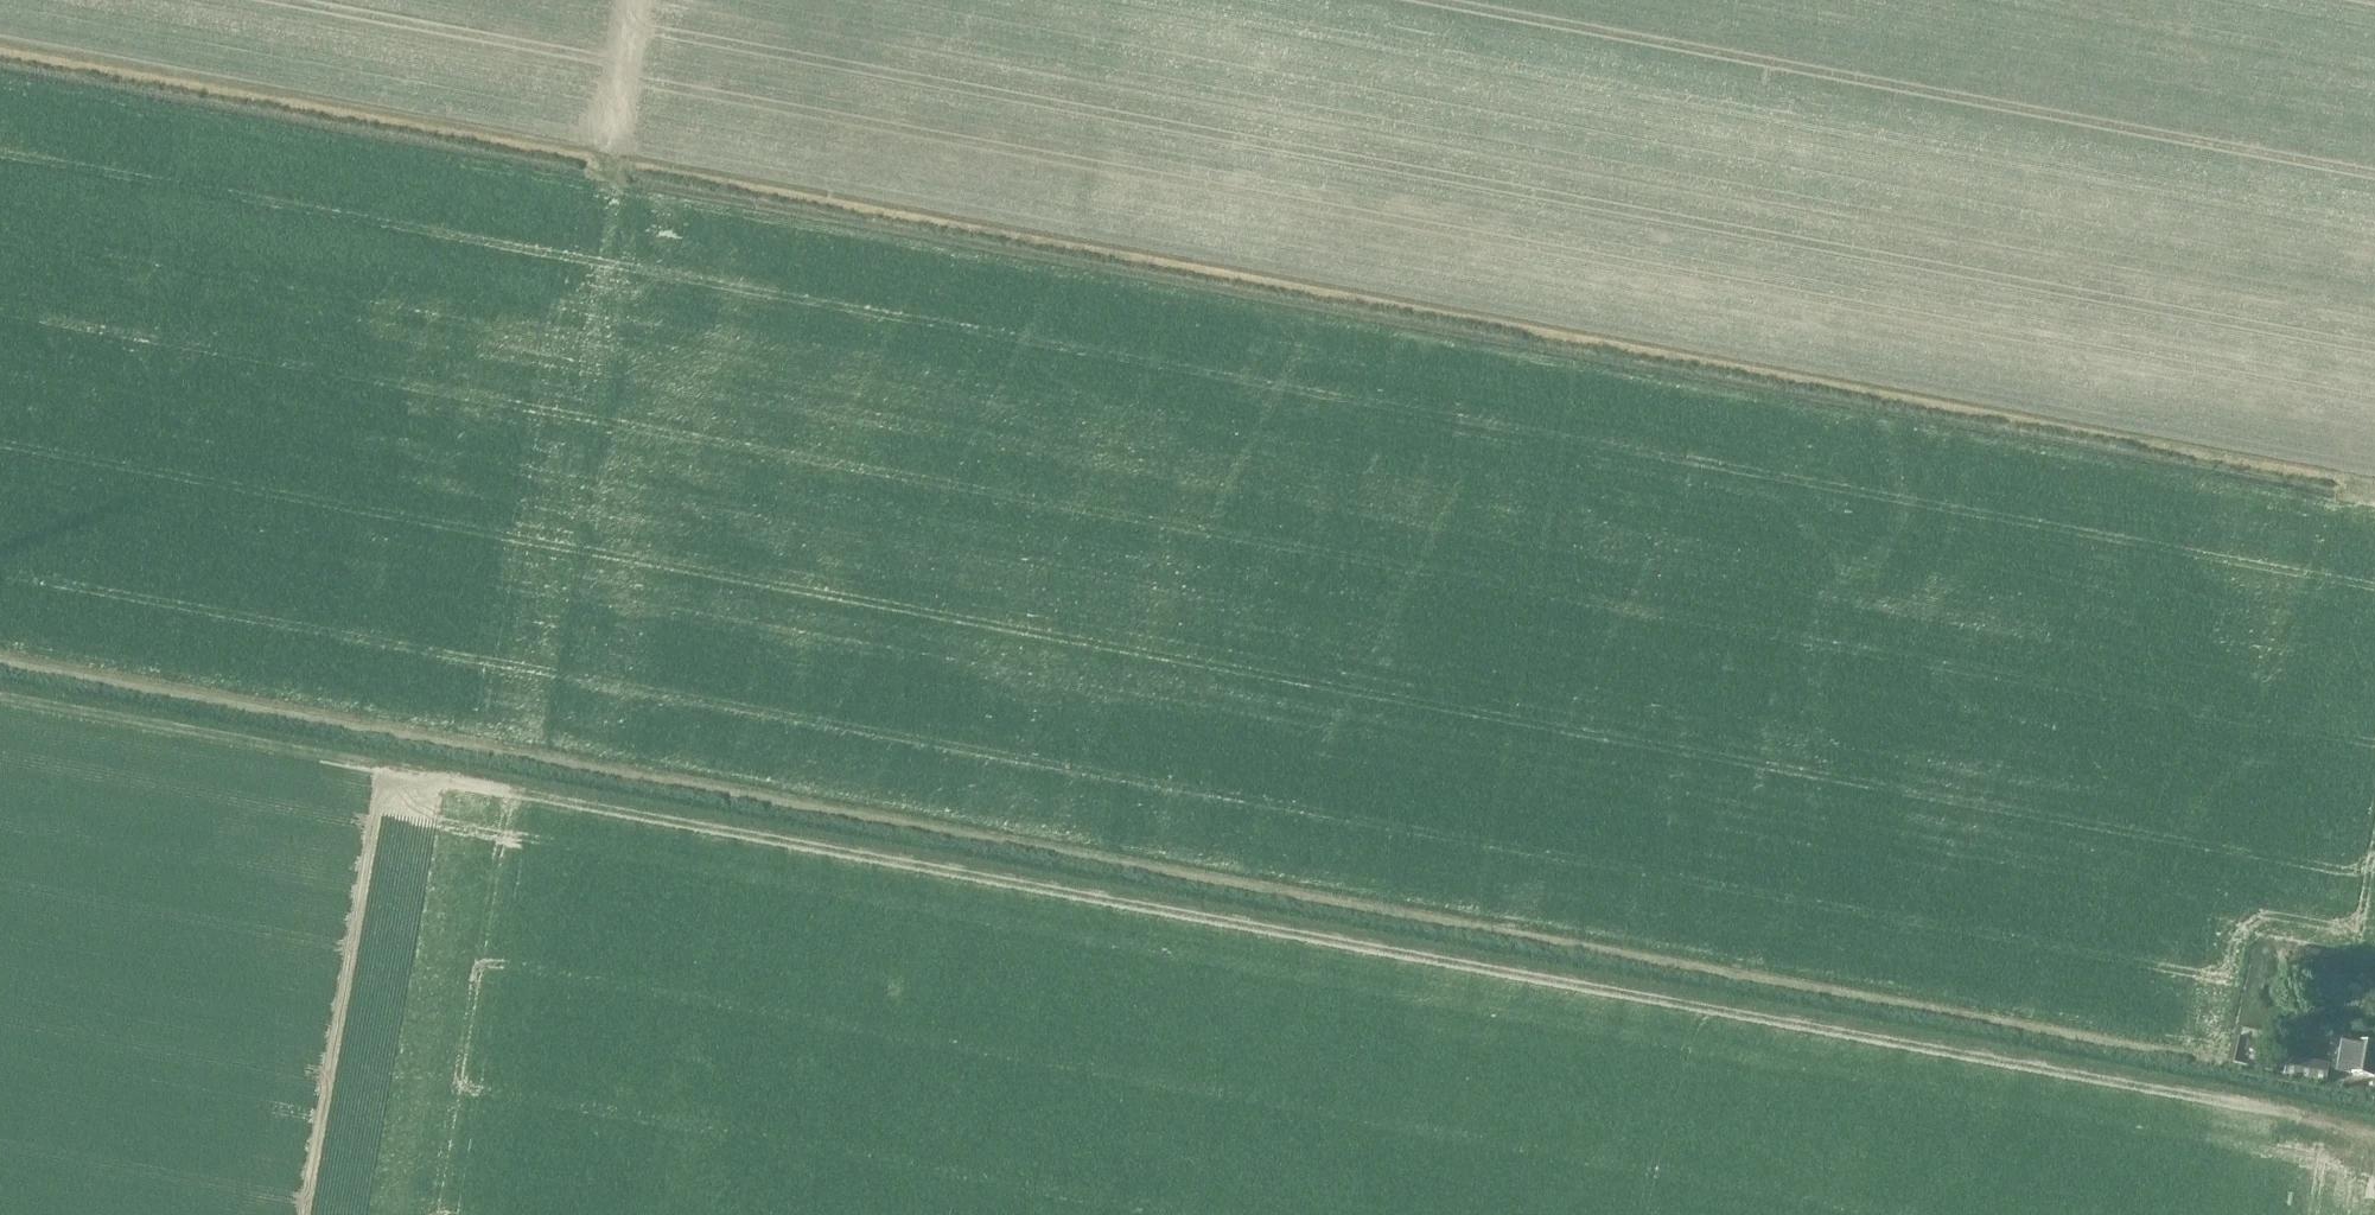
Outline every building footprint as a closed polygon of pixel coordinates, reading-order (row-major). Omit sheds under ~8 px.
[(2281,964),(2289,957),(2281,948),(2273,955),(2281,964)] [(2355,1040),(2344,1038),(2340,1055),(2338,1054),(2336,1067),(2350,1070),(2350,1072),(2374,1076),(2374,1072),(2374,1042),(2355,1039),(2355,1040)] [(2328,1063),(2288,1057),(2285,1075),(2326,1081),(2328,1063)]
